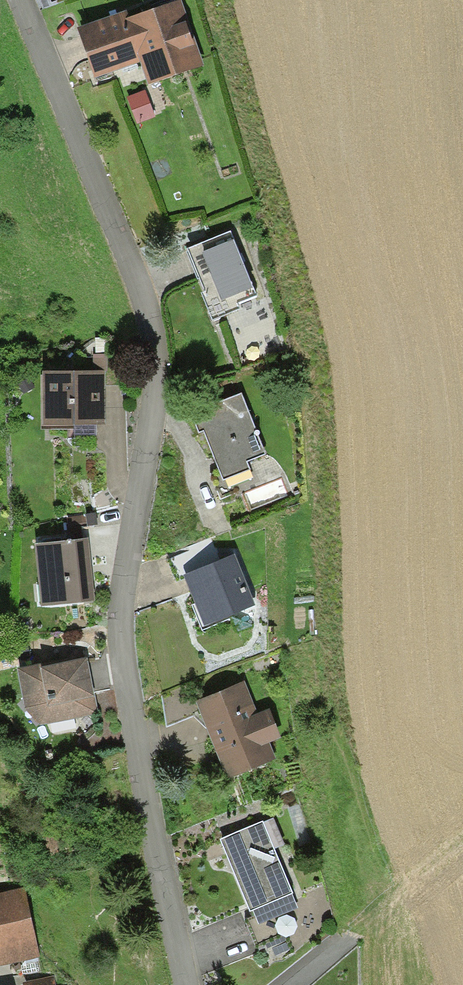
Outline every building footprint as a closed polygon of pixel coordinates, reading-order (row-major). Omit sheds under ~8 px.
[(78,31),(96,80),(142,63),(150,86),(203,67),(180,3),(126,22),(123,15),(78,31)] [(146,91),(127,98),(137,124),(156,117),(146,91)] [(201,295),(211,320),(239,309),(237,305),(256,297),(230,232),(186,249),(204,293),(201,295)] [(105,372),(106,387),(129,387),(128,356),(93,357),(93,372),(105,372)] [(105,372),(93,372),(42,373),(43,430),(107,429),(106,387),(105,372)] [(203,433),(224,482),(249,471),(247,465),(268,456),(242,394),(189,416),(198,436),(203,433)] [(35,545),(42,609),(97,603),(90,539),(35,545)] [(196,604),(192,606),(202,630),(257,608),(246,580),(237,556),(185,577),(196,604)] [(26,711),(40,728),(97,717),(86,660),(63,664),(18,673),(26,711)] [(205,728),(228,783),(277,763),(269,744),(281,739),(268,709),(259,713),(246,683),(195,704),(205,728)] [(205,728),(195,704),(187,684),(161,695),(167,728),(192,718),(205,728)] [(219,842),(250,914),(254,913),(259,924),(297,907),(291,894),(273,851),(285,846),(273,819),(219,842)] [(40,959),(25,890),(0,895),(0,967),(40,959)] [(22,984),(53,984),(51,977),(22,983),(22,984)]
